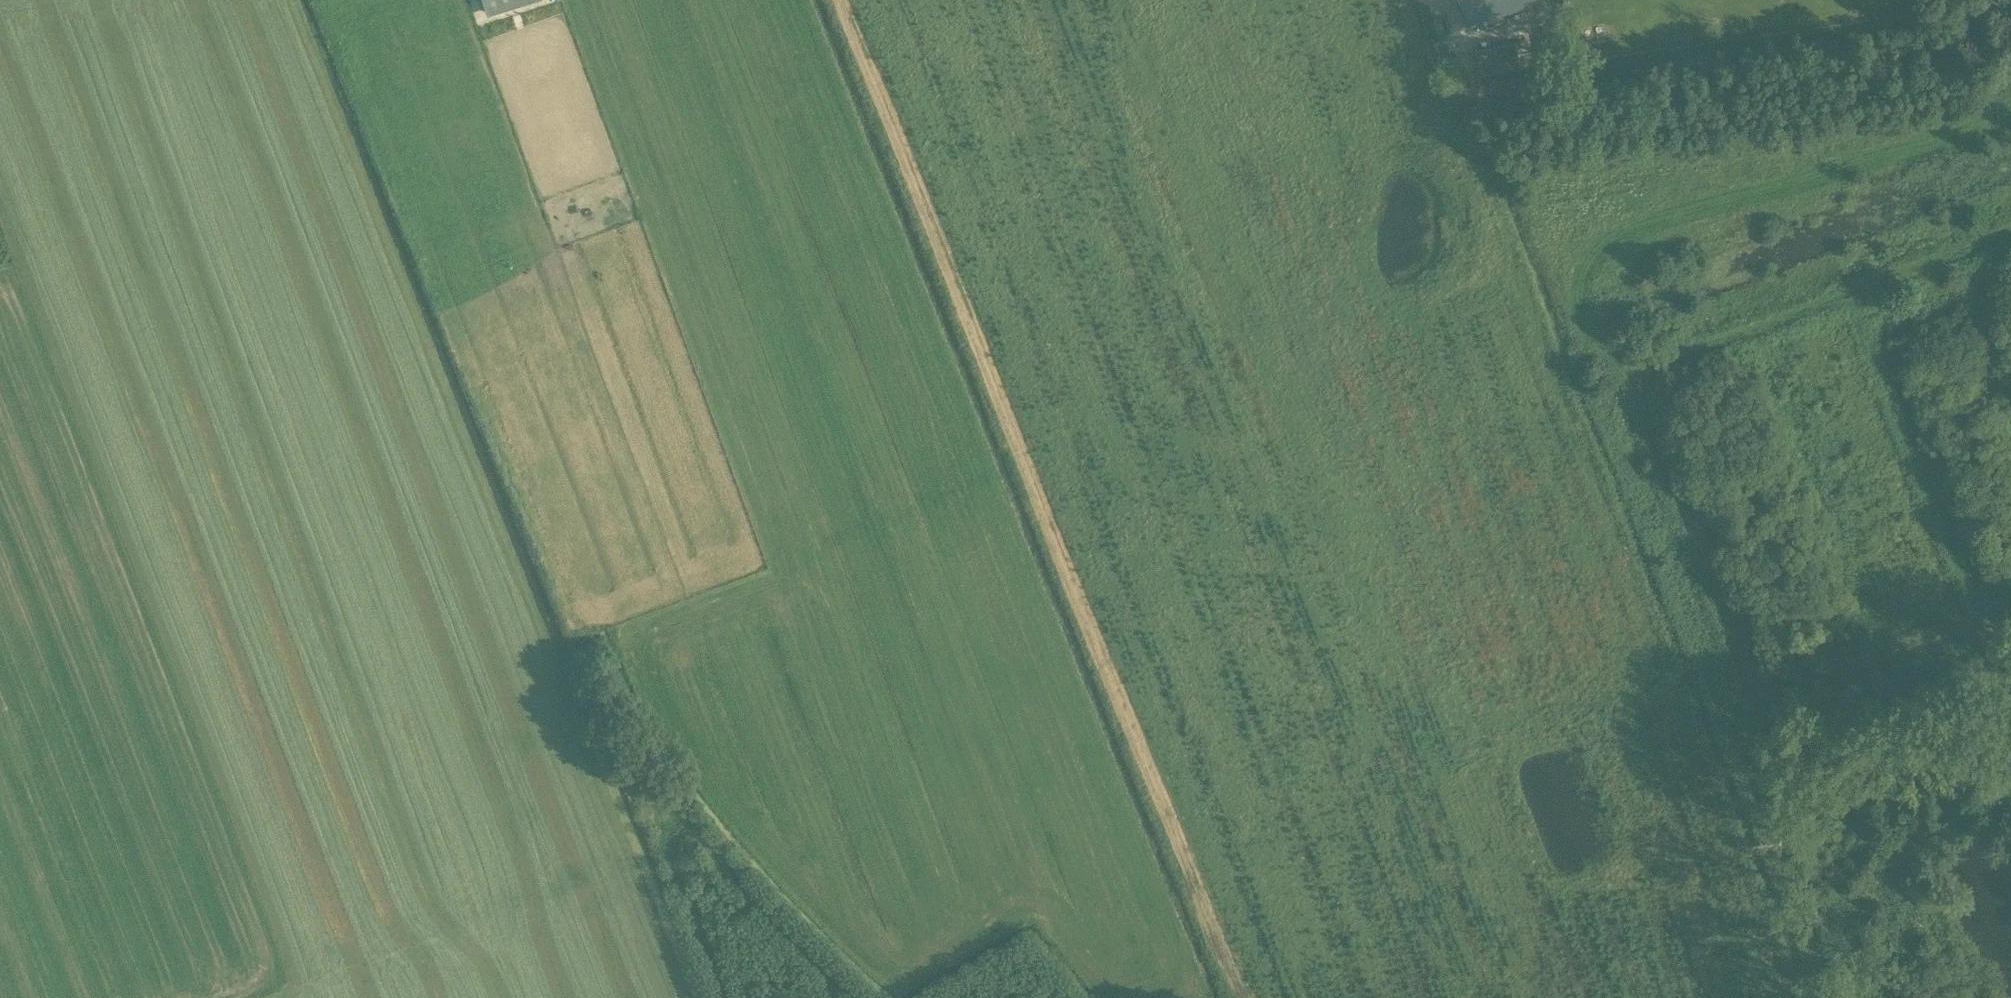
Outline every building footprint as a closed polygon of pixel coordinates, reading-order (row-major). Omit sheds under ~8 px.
[(483,11),(519,0),(479,0),(483,11)] [(1469,21),(1542,2),(1541,0),(1463,0),(1469,21)]
